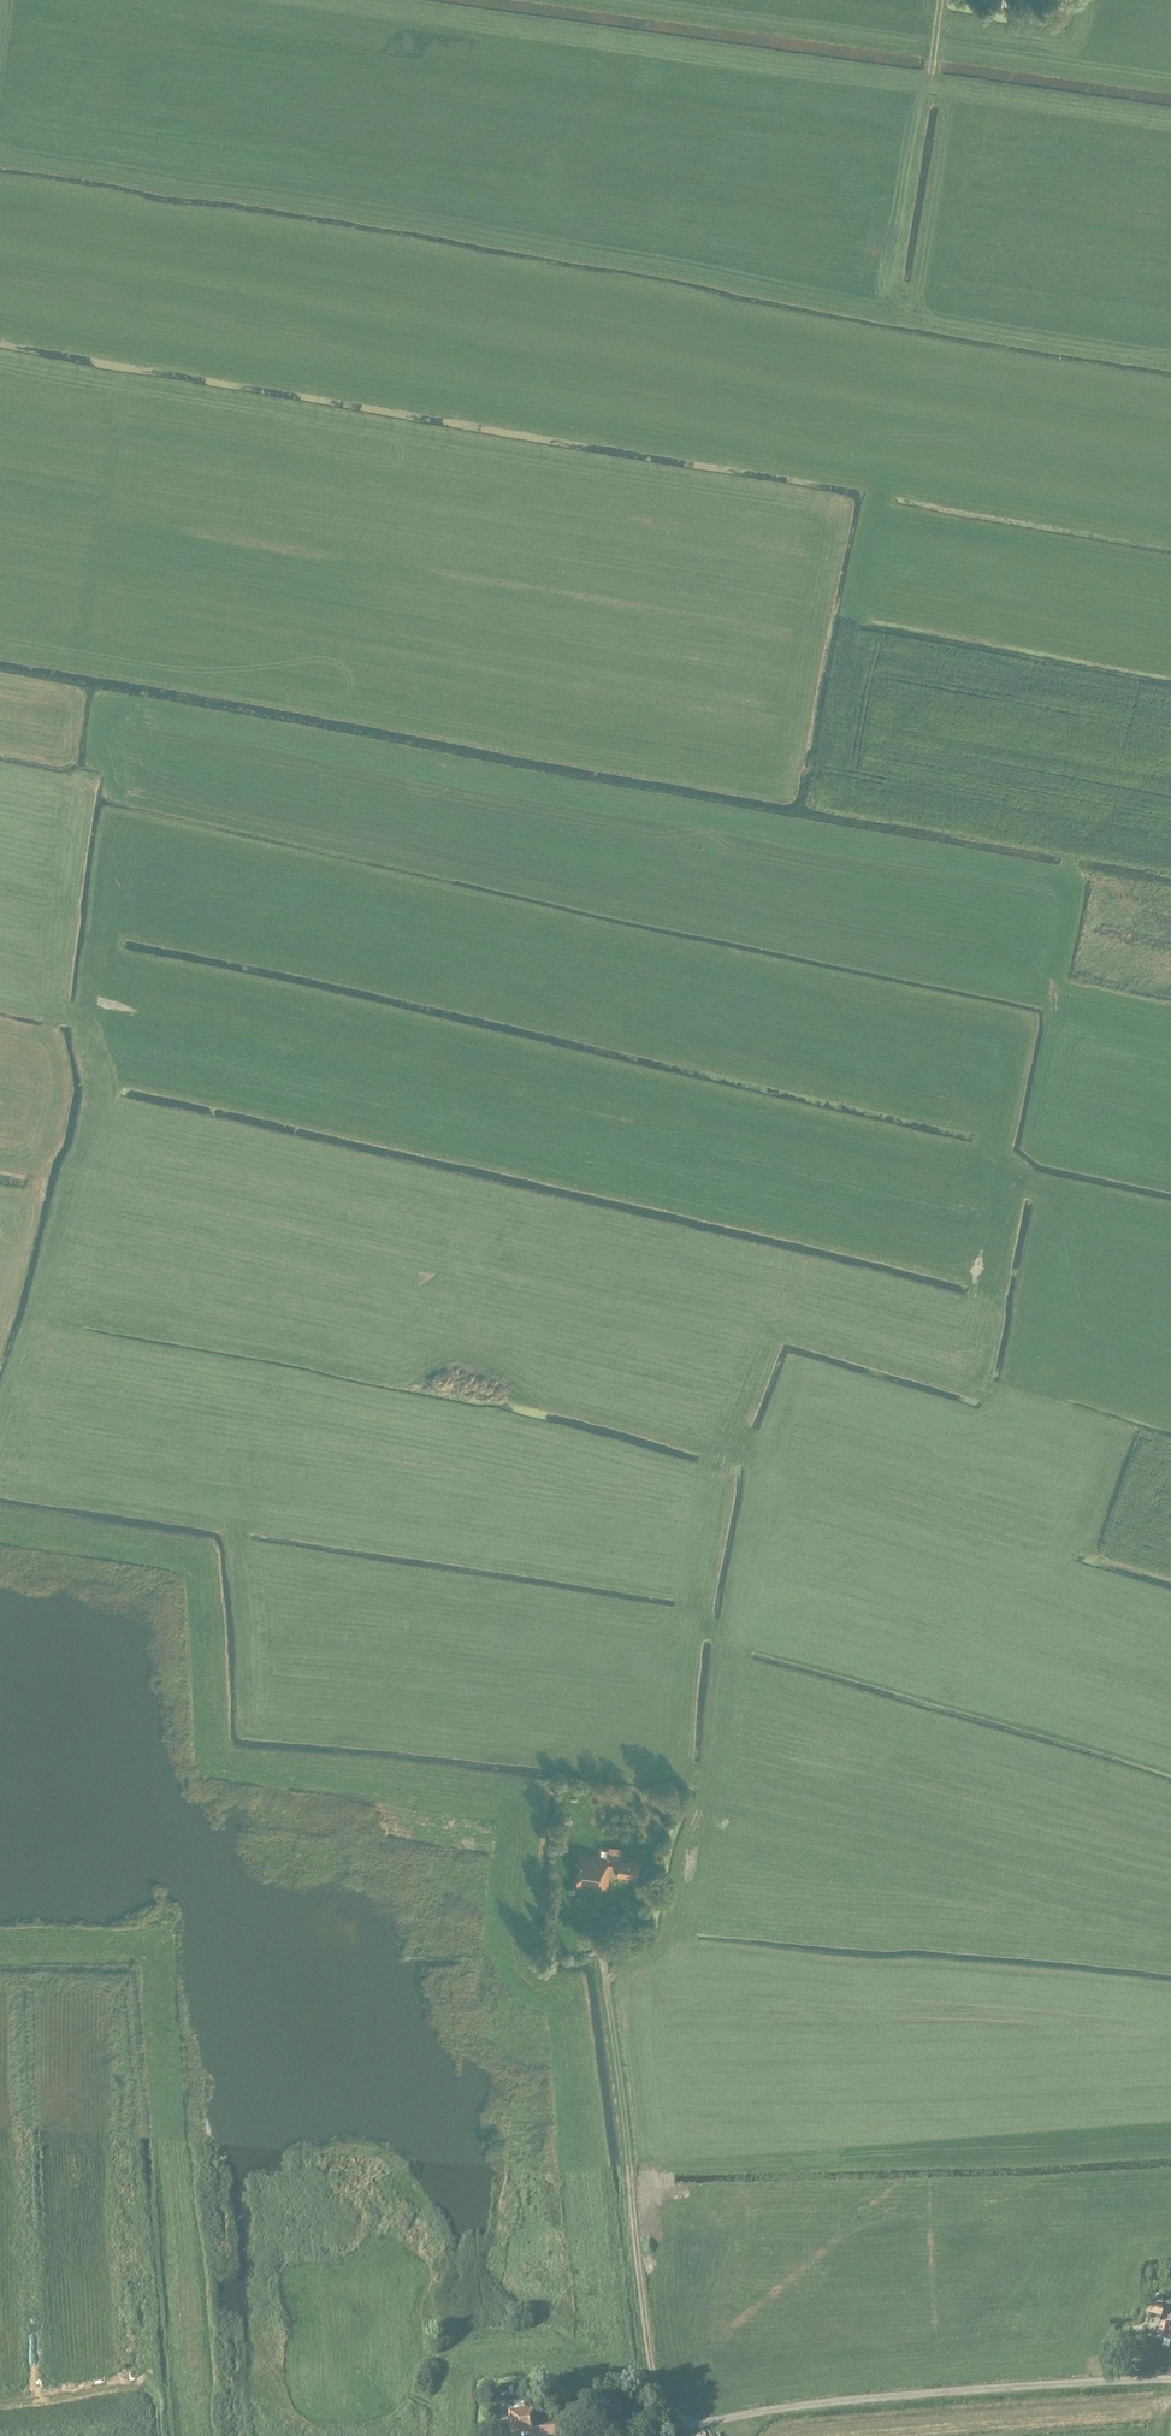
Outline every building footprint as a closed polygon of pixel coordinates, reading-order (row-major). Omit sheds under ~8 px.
[(610,1844),(609,1823),(587,1824),(587,1828),(581,1828),(582,1839),(573,1839),(574,1853),(583,1853),(582,1845),(610,1844)] [(618,1868),(617,1874),(638,1877),(640,1863),(611,1859),(582,1855),(578,1886),(607,1890),(610,1867),(618,1868)] [(1147,2314),(1162,2317),(1163,2307),(1149,2304),(1147,2314)] [(1159,2331),(1152,2329),(1151,2336),(1165,2340),(1170,2341),(1170,2329),(1168,2329),(1169,2326),(1161,2324),(1159,2331)] [(499,2393),(509,2396),(512,2389),(502,2386),(499,2393)] [(510,2435),(550,2435),(555,2435),(553,2422),(534,2424),(533,2408),(510,2411),(511,2420),(508,2420),(510,2435)]
